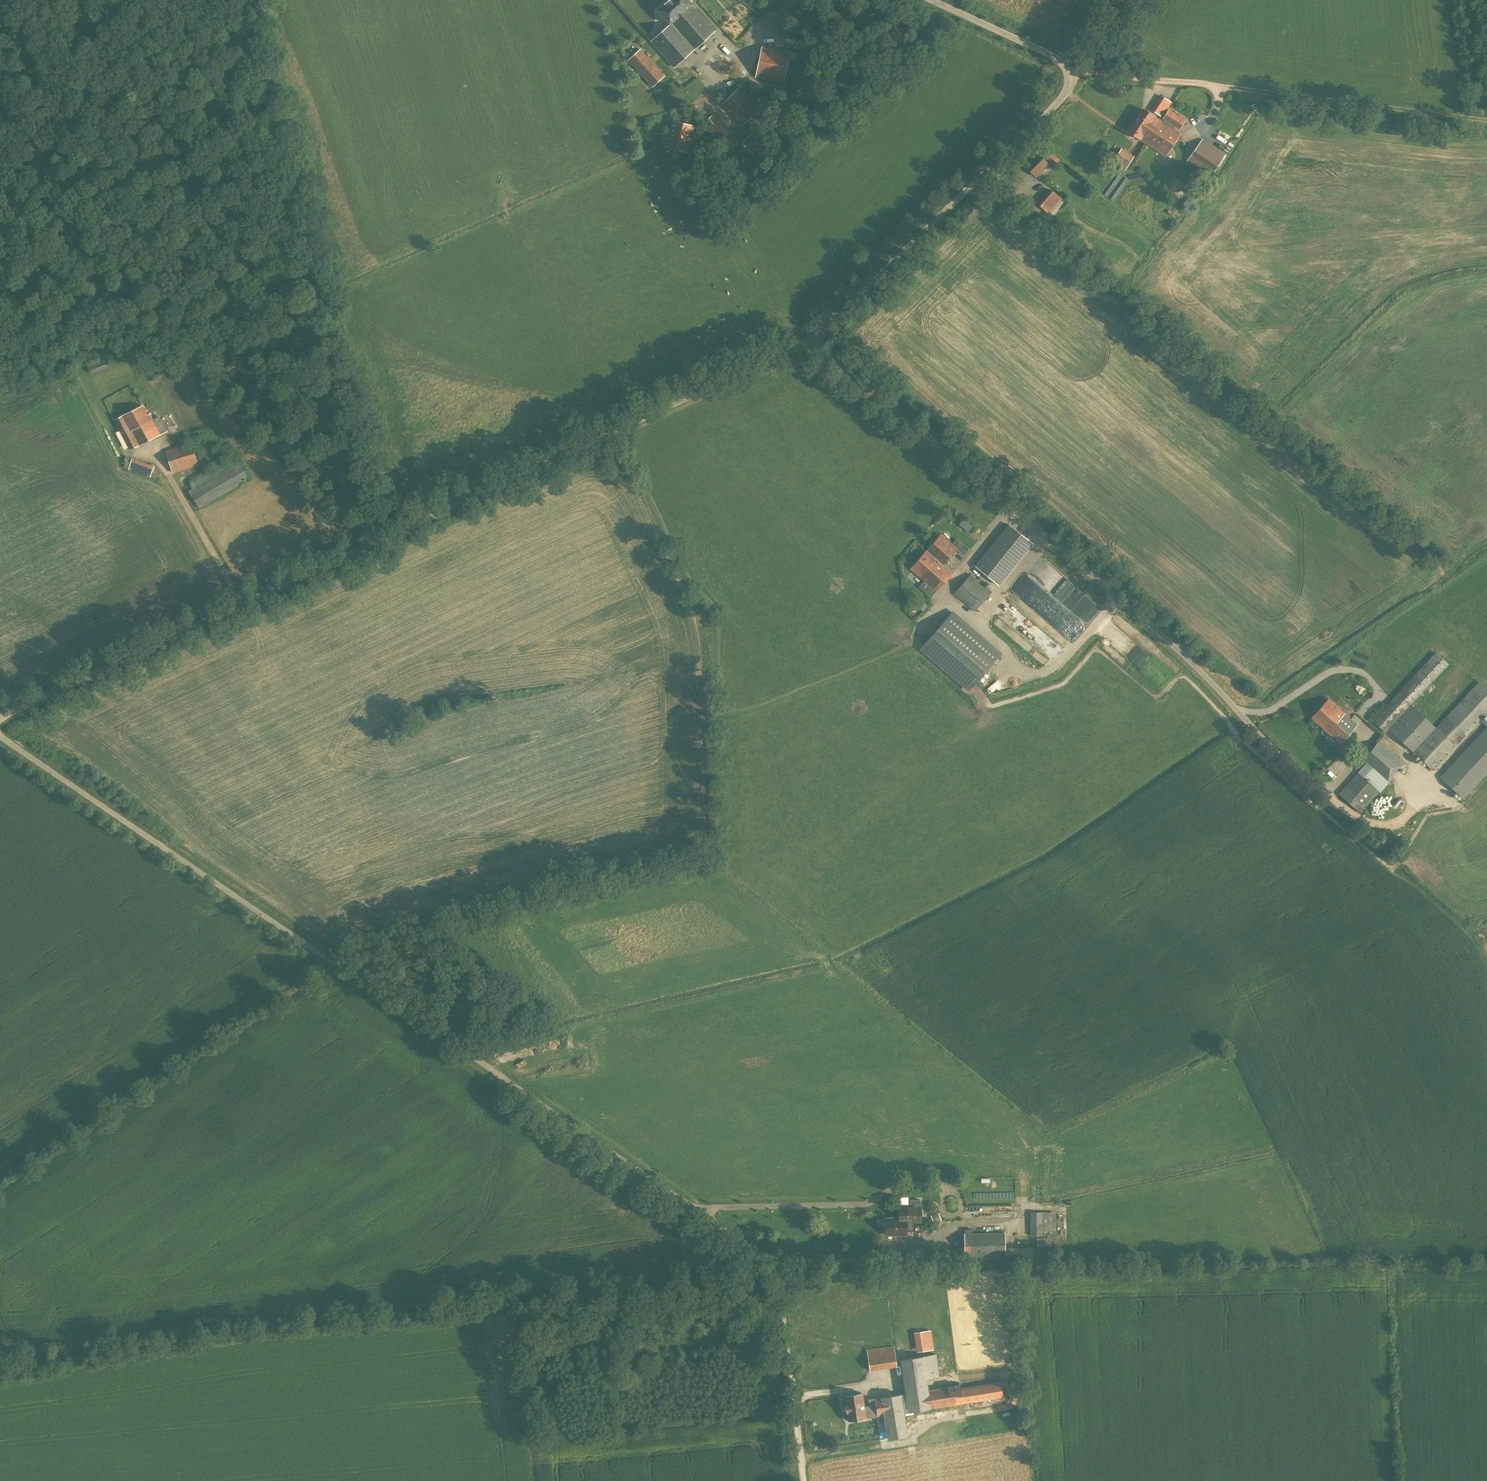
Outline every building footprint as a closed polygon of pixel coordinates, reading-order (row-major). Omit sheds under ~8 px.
[(657,10),(669,24),(650,41),(674,68),(715,31),(692,5),(693,5),(688,0),(669,0),(657,10)] [(755,77),(784,83),(790,50),(762,45),(755,77)] [(629,60),(652,86),(664,76),(640,50),(629,60)] [(759,108),(738,88),(721,105),(742,125),(759,108)] [(1140,138),(1147,143),(1161,121),(1154,116),(1144,110),(1129,132),(1139,139),(1140,138)] [(1170,110),(1162,122),(1161,121),(1147,143),(1166,155),(1180,133),(1170,127),(1172,124),(1174,126),(1180,117),(1170,110)] [(713,114),(703,123),(721,140),(730,131),(713,114)] [(687,152),(694,126),(673,120),(665,146),(687,152)] [(759,157),(768,148),(754,133),(745,142),(759,157)] [(1201,139),(1187,161),(1210,176),(1225,155),(1201,139)] [(1134,156),(1121,148),(1112,162),(1125,170),(1134,156)] [(1045,157),(1054,165),(1060,160),(1051,151),(1045,157)] [(1038,153),(1025,166),(1035,176),(1048,163),(1038,153)] [(1164,187),(1174,196),(1185,185),(1174,175),(1164,187)] [(1061,198),(1049,188),(1036,203),(1048,213),(1061,198)] [(88,365),(91,374),(110,367),(107,358),(88,365)] [(143,405),(119,418),(119,417),(114,420),(130,450),(167,431),(159,415),(153,419),(151,414),(148,415),(143,405)] [(166,450),(173,474),(198,466),(192,443),(166,450)] [(132,457),(131,458),(126,455),(124,460),(126,461),(124,467),(150,477),(154,465),(132,457)] [(189,491),(199,509),(249,479),(235,455),(190,483),(193,488),(189,491)] [(964,517),(958,523),(967,531),(973,526),(964,517)] [(992,580),(1026,538),(1008,524),(975,566),(992,580)] [(928,544),(930,546),(911,569),(925,580),(919,587),(931,597),(952,572),(943,564),(956,549),(940,535),(936,539),(934,538),(928,544)] [(971,573),(953,593),(974,611),(992,592),(971,573)] [(1002,653),(953,610),(920,649),(968,691),(1002,653)] [(1411,705),(1447,665),(1434,653),(1372,720),(1385,733),(1388,729),(1433,771),(1486,713),(1486,690),(1478,682),(1435,728),(1411,705)] [(1312,717),(1323,727),(1328,721),(1330,722),(1331,721),(1340,730),(1350,719),(1328,699),(1312,717)] [(1482,718),(1480,720),(1486,726),(1486,727),(1440,776),(1440,777),(1445,782),(1463,798),(1486,773),(1486,722),(1482,718)] [(1328,721),(1323,727),(1340,743),(1356,725),(1350,719),(1340,730),(1331,721),(1330,722),(1328,721)] [(1365,764),(1357,773),(1379,793),(1405,764),(1379,741),(1360,761),(1365,764)] [(1357,773),(1338,794),(1360,813),(1379,793),(1357,773)] [(899,1207),(899,1218),(910,1218),(910,1221),(915,1221),(921,1221),(920,1199),(910,1199),(910,1207),(899,1207)] [(1030,1212),(1030,1235),(1042,1236),(1042,1238),(1036,1238),(1036,1247),(1050,1247),(1051,1238),(1056,1238),(1055,1212),(1030,1212)] [(899,1218),(885,1218),(885,1220),(884,1221),(884,1226),(885,1227),(885,1235),(906,1234),(906,1231),(915,1231),(915,1221),(910,1221),(910,1218),(899,1218)] [(973,1229),(964,1229),(964,1248),(964,1249),(907,1248),(906,1267),(984,1266),(983,1259),(1004,1259),(1004,1264),(1033,1264),(1033,1247),(1005,1247),(1005,1232),(973,1233),(973,1229)] [(578,1316),(564,1319),(565,1325),(579,1322),(578,1316)] [(914,1332),(917,1348),(917,1352),(934,1350),(931,1330),(914,1332)] [(867,1350),(868,1356),(895,1352),(894,1346),(867,1350)] [(895,1352),(868,1356),(870,1370),(877,1369),(876,1364),(896,1361),(895,1352)] [(936,1354),(902,1359),(907,1393),(927,1390),(926,1379),(939,1377),(936,1354)] [(897,1366),(896,1361),(876,1364),(877,1369),(897,1366)] [(960,1383),(959,1383),(959,1385),(962,1403),(1003,1396),(1001,1382),(961,1388),(960,1383)] [(907,1393),(875,1398),(878,1416),(884,1415),(903,1412),(962,1403),(959,1385),(940,1388),(927,1390),(907,1393)] [(862,1393),(845,1396),(848,1420),(866,1418),(864,1406),(862,1393)] [(869,1406),(864,1406),(866,1418),(878,1416),(875,1398),(868,1399),(869,1406)] [(903,1412),(884,1415),(888,1439),(907,1436),(903,1412)]
